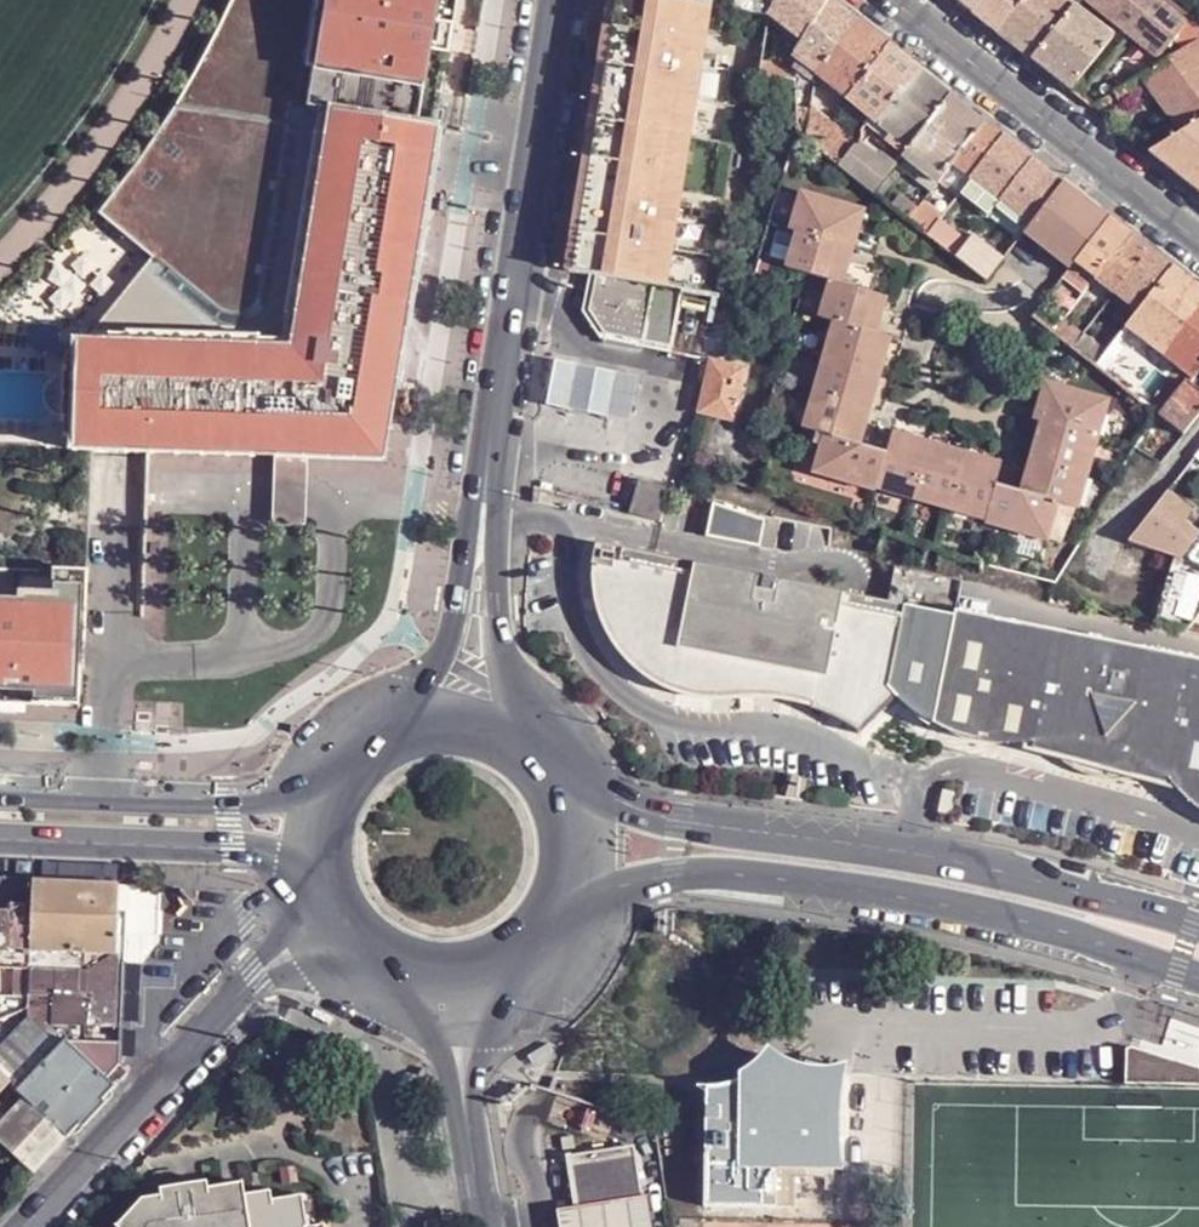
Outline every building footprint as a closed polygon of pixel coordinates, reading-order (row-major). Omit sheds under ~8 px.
[(205,48),(174,103),(134,161),(113,189),(97,212),(131,240),(149,254),(85,333),(85,342),(72,341),(71,353),(69,431),(69,448),(249,452),(249,435),(363,438),(372,377),(391,380),(428,129),(295,108),(311,0),(228,0),(205,48)] [(295,108),(428,129),(450,0),(311,0),(295,108)] [(562,270),(576,273),(601,123),(616,29),(634,32),(639,0),(607,0),(562,270)] [(634,32),(616,29),(601,123),(671,136),(675,115),(687,117),(710,8),(695,6),(667,0),(639,0),(634,32)] [(773,17),(781,0),(734,0),(733,6),(731,10),(773,17)] [(804,44),(827,1),(826,0),(781,0),(773,17),(804,44)] [(973,11),(982,0),(959,0),(973,11)] [(973,11),(999,31),(1023,0),(982,0),(973,11)] [(1076,5),(1070,0),(1023,0),(999,31),(1036,59),(1076,5)] [(1150,0),(1089,0),(1125,29),(1150,0)] [(1173,0),(1150,0),(1125,29),(1161,57),(1176,37),(1186,46),(1198,39),(1198,21),(1173,0)] [(798,59),(819,75),(859,26),(827,1),(804,44),(798,59)] [(1074,89),(1115,36),(1076,5),(1036,59),(1047,70),(1064,82),(1074,89)] [(819,75),(850,100),(888,47),(859,26),(819,75)] [(1161,57),(1125,29),(1115,36),(1074,89),(1096,105),(1129,84),(1142,75),(1164,61),(1161,57)] [(1186,46),(1164,61),(1142,75),(1182,134),(1198,123),(1198,39),(1186,46)] [(888,47),(850,100),(874,117),(881,124),(921,73),(888,47)] [(760,76),(797,82),(797,68),(762,63),(760,76)] [(912,149),(952,98),(921,73),(881,124),(912,149)] [(1129,84),(1096,105),(1100,108),(1117,98),(1121,102),(1135,93),(1129,84)] [(798,98),(798,134),(809,140),(813,108),(813,98),(798,98)] [(912,149),(905,157),(938,183),(954,165),(985,125),(952,98),(912,149)] [(813,108),(809,140),(819,149),(834,125),(813,108)] [(687,117),(675,115),(671,136),(683,139),(687,117)] [(663,173),(671,136),(601,123),(576,273),(594,276),(640,283),(645,260),(657,263),(675,176),(663,173)] [(1182,134),(1154,153),(1198,189),(1198,123),(1182,134)] [(834,125),(819,149),(840,167),(858,148),(858,142),(834,125)] [(954,165),(973,180),(1005,140),(985,125),(954,165)] [(683,139),(671,136),(663,173),(675,176),(683,139)] [(858,148),(840,167),(875,195),(896,166),(863,138),(863,145),(858,148)] [(1003,204),(1034,163),(1005,140),(973,180),(1003,204)] [(1030,225),(1061,184),(1034,163),(1003,204),(1030,225)] [(963,193),(994,219),(1003,204),(973,180),(963,193)] [(1069,274),(1077,263),(1110,221),(1095,209),(1061,184),(1030,225),(1021,236),(1069,274)] [(900,190),(887,202),(893,208),(908,221),(914,214),(919,207),(900,190)] [(832,283),(843,285),(863,212),(804,195),(791,232),(799,234),(788,271),(832,283)] [(932,205),(945,217),(951,207),(939,196),(932,205)] [(925,200),(919,207),(914,214),(908,221),(929,236),(939,223),(945,217),(932,205),(925,200)] [(1077,263),(1097,278),(1129,236),(1110,221),(1077,263)] [(939,223),(929,236),(959,260),(970,246),(939,223)] [(1116,293),(1149,253),(1129,236),(1097,278),(1116,293)] [(985,281),(1002,261),(975,240),(970,246),(959,260),(985,281)] [(1141,311),(1173,270),(1149,253),(1116,293),(1141,311)] [(657,263),(645,260),(640,283),(652,285),(657,263)] [(1157,412),(1163,417),(1190,382),(1198,370),(1198,290),(1173,270),(1141,311),(1124,334),(1098,366),(1157,412)] [(684,296),(594,276),(586,315),(607,338),(645,343),(672,349),(684,296)] [(843,285),(832,283),(821,320),(836,323),(876,334),(886,298),(843,285)] [(1033,317),(1054,331),(1060,325),(1040,309),(1033,317)] [(1054,331),(1073,349),(1083,335),(1065,320),(1060,325),(1054,331)] [(876,334),(836,323),(806,431),(828,437),(860,445),(891,339),(876,334)] [(1073,349),(1098,366),(1124,334),(1113,325),(1098,346),(1083,335),(1073,349)] [(645,343),(607,338),(601,371),(562,364),(546,453),(624,467),(645,343)] [(71,353),(60,353),(59,372),(58,411),(58,430),(69,431),(71,353)] [(734,424),(747,371),(712,361),(698,416),(734,424)] [(53,373),(46,377),(43,380),(41,384),(39,391),(41,399),(43,403),(50,409),(58,411),(59,372),(53,373)] [(363,438),(249,435),(249,452),(380,456),(391,380),(372,377),(363,438)] [(1190,382),(1163,417),(1185,434),(1198,417),(1198,389),(1190,382)] [(1026,494),(1062,504),(1080,510),(1111,403),(1048,386),(1039,423),(1046,424),(1026,494)] [(860,445),(828,437),(816,475),(877,493),(878,489),(990,520),(988,523),(1051,540),(1062,504),(1026,494),(999,486),(1004,467),(893,436),(888,453),(860,445)] [(638,482),(630,514),(656,522),(665,497),(668,489),(638,482)] [(1159,505),(1186,527),(1195,515),(1168,495),(1159,505)] [(1180,558),(1197,536),(1186,527),(1159,505),(1131,540),(1172,556),(1177,557),(1180,558)] [(760,549),(763,518),(709,512),(706,543),(760,549)] [(1131,540),(1124,549),(1169,568),(1172,556),(1131,540)] [(928,724),(949,613),(590,544),(586,568),(586,578),(595,577),(597,600),(604,621),(620,650),(627,659),(643,673),(662,685),(683,692),(704,695),(748,693),(769,693),(802,699),(798,709),(810,712),(825,718),(835,723),(856,737),(892,699),(897,705),(911,716),(926,725),(928,724)] [(1124,549),(1123,549),(1108,583),(1155,602),(1169,568),(1124,549)] [(77,705),(79,668),(81,668),(84,571),(0,568),(0,702),(77,705)] [(1156,627),(1166,629),(1188,580),(1173,572),(1156,627)] [(951,608),(928,724),(938,729),(968,740),(1006,745),(1017,745),(1034,744),(1165,773),(1177,788),(1195,804),(1198,807),(1198,657),(951,608)] [(35,880),(2,878),(1,897),(24,898),(34,898),(34,905),(32,947),(31,965),(45,966),(83,968),(84,949),(114,951),(115,951),(116,947),(118,894),(118,884),(76,882),(35,880)] [(34,905),(24,905),(13,904),(10,907),(10,911),(0,911),(0,946),(6,946),(32,947),(34,905)] [(31,965),(32,947),(6,946),(5,967),(31,967),(31,965)] [(30,1007),(44,1021),(53,1029),(50,1031),(62,1043),(65,1040),(88,1061),(92,1056),(84,1041),(86,1025),(95,1025),(110,1011),(110,955),(87,969),(83,968),(45,966),(31,965),(31,967),(30,993),(30,996),(0,995),(0,1018),(28,1006),(30,1007)] [(53,1029),(44,1021),(25,1041),(39,1053),(45,1046),(53,1052),(62,1043),(50,1031),(53,1029)] [(25,1041),(14,1030),(0,1046),(0,1069),(19,1088),(42,1064),(35,1057),(39,1053),(25,1041)] [(19,1088),(19,1089),(28,1097),(69,1136),(115,1086),(88,1061),(65,1040),(62,1043),(53,1052),(45,1046),(39,1053),(35,1057),(42,1064),(19,1088)] [(730,1077),(730,1081),(743,1073),(751,1066),(756,1057),(779,1073),(826,1074),(826,1168),(837,1167),(834,1155),(831,1127),(835,1087),(840,1060),(812,1064),(788,1062),(773,1056),(760,1048),(756,1045),(750,1057),(744,1064),(730,1072),(730,1077)] [(710,1088),(697,1090),(698,1208),(770,1209),(770,1168),(826,1168),(826,1074),(779,1073),(756,1057),(751,1066),(743,1073),(730,1081),(710,1088)] [(69,1136),(28,1097),(0,1129),(0,1145),(33,1175),(69,1136)] [(566,1166),(575,1219),(642,1208),(632,1153),(566,1166)] [(160,1193),(163,1199),(210,1192),(209,1185),(160,1193)] [(298,1201),(274,1205),(248,1209),(246,1199),(244,1186),(210,1192),(163,1199),(145,1202),(148,1214),(140,1222),(133,1215),(122,1226),(302,1226),(298,1201)] [(273,1195),(246,1199),(248,1209),(274,1205),(273,1195)] [(298,1201),(302,1226),(311,1226),(306,1199),(298,1201)] [(145,1202),(133,1215),(140,1222),(148,1214),(145,1202)] [(575,1219),(560,1223),(560,1226),(647,1226),(644,1209),(642,1208),(575,1219)]
